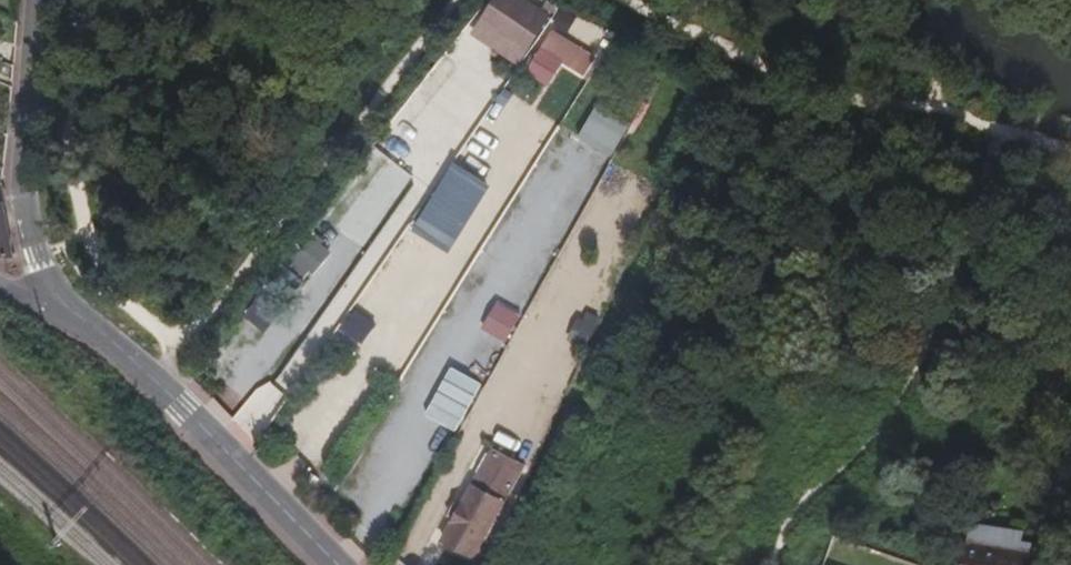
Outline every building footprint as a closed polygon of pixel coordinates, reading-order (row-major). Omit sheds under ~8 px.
[(489,6),(517,26),(519,23),(539,36),(553,16),(534,2),(530,7),(520,0),(493,0),(489,6)] [(558,34),(567,20),(559,15),(549,29),(558,34)] [(550,86),(564,63),(544,50),(529,74),(550,86)] [(595,103),(580,134),(613,151),(628,120),(595,103)] [(412,228),(450,250),(493,179),(456,156),(412,228)] [(531,213),(541,196),(544,198),(555,181),(537,170),(517,205),(531,213)] [(534,215),(544,198),(541,196),(531,213),(534,215)] [(255,299),(278,318),(312,273),(329,250),(309,233),(255,299)] [(315,276),(333,254),(329,250),(312,273),(315,276)] [(482,329),(509,341),(522,312),(495,300),(482,329)] [(340,328),(360,344),(377,323),(357,307),(340,328)] [(581,311),(572,332),(589,339),(598,318),(581,311)] [(425,413),(457,430),(483,381),(450,365),(425,413)] [(478,444),(423,541),(457,558),(511,459),(478,444)] [(1039,556),(966,544),(962,564),(1038,564),(1039,556)] [(390,554),(378,547),(374,555),(386,562),(390,554)]
